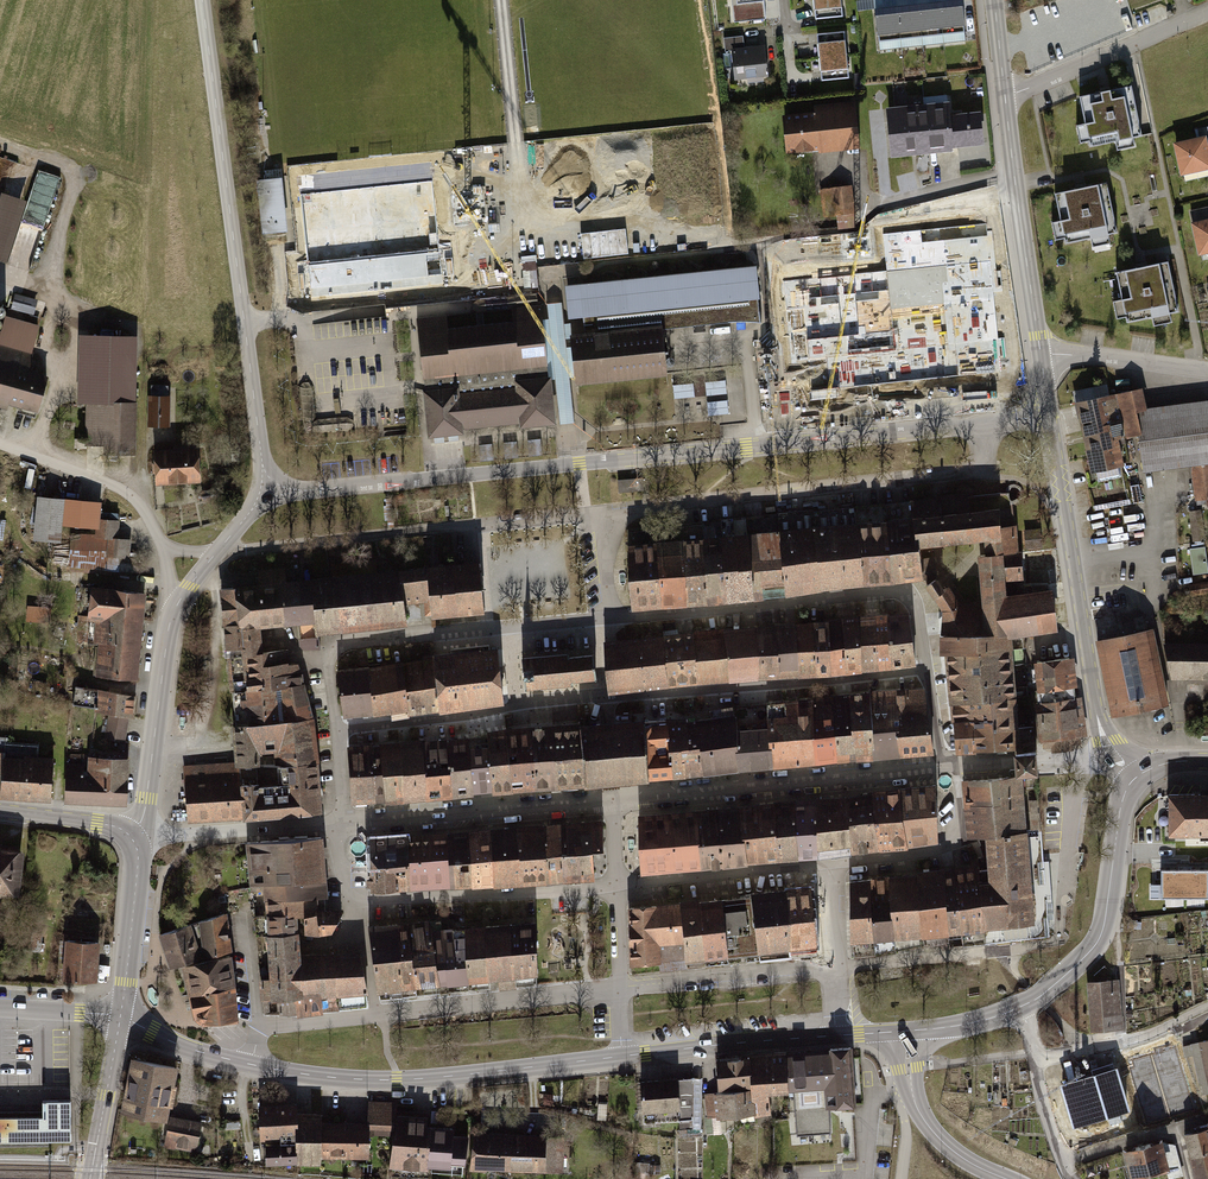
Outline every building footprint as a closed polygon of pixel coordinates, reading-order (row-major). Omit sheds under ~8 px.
[(734,23),(767,21),(766,0),(733,0),(734,23)] [(819,23),(853,20),(851,0),(817,0),(819,23)] [(879,1),(882,32),(962,25),(959,0),(885,0),(879,1)] [(852,29),(821,33),(827,83),(858,79),(852,29)] [(727,51),(747,48),(746,36),(726,39),(727,51)] [(747,48),(736,50),(741,80),(751,79),(752,87),(767,85),(766,78),(775,77),(770,45),(747,48)] [(885,63),(897,62),(895,50),(883,52),(885,63)] [(1134,87),(1086,97),(1092,123),(1084,125),(1089,150),(1145,137),(1134,87)] [(818,114),(789,118),(794,155),(864,146),(859,101),(817,106),(818,114)] [(954,106),(887,113),(892,153),(915,151),(916,158),(961,153),(960,147),(988,144),(985,114),(955,117),(954,106)] [(1179,143),(1186,175),(1207,170),(1207,137),(1179,143)] [(56,197),(60,175),(37,171),(34,193),(56,197)] [(1114,180),(1061,193),(1067,220),(1059,221),(1064,247),(1126,233),(1114,180)] [(257,183),(262,237),(287,235),(281,181),(257,183)] [(858,183),(823,187),(826,214),(844,212),(846,229),(863,227),(858,183)] [(9,260),(29,199),(0,189),(0,257),(9,260)] [(1198,222),(1205,255),(1207,254),(1207,220),(1198,222)] [(1176,260),(1123,272),(1129,299),(1120,300),(1126,325),(1187,311),(1176,260)] [(569,287),(575,320),(600,318),(602,333),(675,324),(673,310),(767,299),(763,266),(569,287)] [(26,296),(23,312),(36,315),(39,299),(26,296)] [(431,314),(437,380),(562,368),(556,302),(431,314)] [(41,325),(10,316),(2,344),(0,343),(0,403),(13,406),(14,402),(42,410),(52,374),(29,367),(41,325)] [(968,317),(937,320),(945,404),(976,401),(968,317)] [(333,324),(315,325),(316,336),(333,335),(333,324)] [(602,333),(584,335),(590,387),(681,376),(675,324),(602,333)] [(137,333),(79,332),(78,399),(136,400),(137,333)] [(819,348),(799,350),(802,381),(822,379),(819,348)] [(471,384),(436,387),(441,436),(477,433),(477,427),(534,422),(535,428),(567,426),(563,376),(529,379),(529,384),(471,389),(471,384)] [(675,415),(699,418),(702,390),(683,387),(682,394),(678,394),(675,415)] [(1080,401),(1095,471),(1131,465),(1124,438),(1139,435),(1147,473),(1192,467),(1197,510),(1207,510),(1207,402),(1153,408),(1150,388),(1080,401)] [(172,396),(150,396),(149,426),(171,426),(172,396)] [(140,401),(90,401),(90,452),(139,453),(140,401)] [(203,445),(156,451),(161,488),(208,482),(203,445)] [(644,478),(619,479),(619,492),(644,491),(644,478)] [(70,498),(42,496),(38,541),(66,543),(70,498)] [(990,640),(1020,639),(1066,632),(1061,592),(1016,597),(1015,580),(1029,580),(1024,554),(1019,555),(1012,508),(922,516),(927,547),(990,541),(991,556),(982,557),(986,605),(990,640)] [(1191,516),(1196,547),(1190,548),(1195,576),(1207,573),(1207,547),(1203,514),(1191,516)] [(922,516),(887,522),(894,584),(932,581),(929,564),(927,547),(922,516)] [(122,522),(95,520),(94,535),(75,533),(72,568),(131,573),(133,541),(120,539),(122,522)] [(887,522),(858,525),(865,587),(894,584),(887,522)] [(858,525),(814,530),(822,592),(865,587),(858,525)] [(814,530),(779,533),(786,597),(822,592),(814,530)] [(779,533),(765,534),(771,599),(786,597),(779,533)] [(765,534),(748,536),(755,601),(771,599),(765,534)] [(748,536),(722,538),(726,604),(755,601),(748,536)] [(722,538),(702,541),(708,605),(726,604),(722,538)] [(702,541),(682,542),(688,607),(708,605),(702,541)] [(682,542),(657,545),(662,609),(688,607),(682,542)] [(657,545),(628,547),(633,612),(662,609),(657,545)] [(493,615),(488,562),(435,567),(438,602),(440,620),(493,615)] [(990,640),(986,605),(960,607),(947,585),(943,577),(941,564),(929,564),(932,581),(937,591),(947,610),(963,752),(1016,749),(1033,747),(1020,639),(990,640)] [(240,728),(317,719),(308,664),(297,665),(294,650),(271,654),(268,630),(324,624),(325,635),(415,625),(414,605),(438,602),(435,567),(294,580),(293,569),(262,572),(264,586),(224,589),(238,728),(240,728)] [(1190,582),(1194,598),(1207,594),(1207,578),(1190,582)] [(155,592),(99,586),(95,619),(80,618),(77,643),(102,646),(99,678),(144,684),(155,592)] [(53,620),(52,605),(26,607),(27,623),(53,620)] [(909,614),(887,617),(889,642),(912,640),(909,614)] [(887,617),(874,618),(879,671),(891,670),(889,642),(887,617)] [(874,618),(858,619),(862,672),(879,671),(874,618)] [(858,619),(842,621),(846,674),(862,672),(858,619)] [(842,621),(827,622),(831,675),(846,674),(842,621)] [(827,622),(795,626),(799,677),(831,675),(827,622)] [(795,626),(775,627),(779,678),(799,677),(795,626)] [(1156,638),(1153,626),(1095,637),(1111,713),(1169,701),(1156,638)] [(775,627),(756,628),(760,680),(779,678),(775,627)] [(756,628),(723,630),(728,681),(760,680),(756,628)] [(723,630),(693,633),(698,684),(728,681),(723,630)] [(693,633),(662,636),(668,688),(698,684),(693,633)] [(662,636),(608,642),(613,693),(668,688),(662,636)] [(1156,638),(1165,676),(1207,675),(1207,639),(1156,638)] [(912,640),(889,642),(891,670),(915,667),(912,640)] [(427,662),(344,671),(348,721),(379,717),(379,721),(512,705),(505,650),(427,658),(427,662)] [(577,654),(531,659),(535,693),(579,688),(578,683),(602,680),(599,657),(577,660),(577,654)] [(1073,659),(1038,663),(1042,693),(1076,688),(1073,659)] [(138,721),(142,696),(79,687),(76,709),(111,714),(108,739),(129,742),(132,720),(138,721)] [(608,721),(590,723),(595,787),(611,786),(943,754),(932,690),(711,710),(713,720),(656,725),(655,716),(608,721)] [(1078,698),(1036,703),(1041,750),(1083,745),(1078,698)] [(241,761),(185,765),(192,823),(329,813),(320,722),(240,728),(243,764),(281,761),(284,786),(244,788),(241,761)] [(495,735),(353,747),(358,807),(482,797),(482,794),(502,792),(502,796),(595,787),(590,723),(495,731),(495,735)] [(1033,747),(1016,749),(1017,763),(1018,774),(1035,773),(1038,773),(1037,762),(1036,747),(1033,747)] [(0,752),(0,790),(6,790),(6,800),(57,802),(58,760),(10,759),(9,752),(0,752)] [(92,766),(70,765),(68,806),(133,808),(135,760),(92,758),(92,766)] [(981,884),(986,926),(994,925),(994,927),(997,929),(1022,927),(1023,939),(1049,936),(1044,863),(1043,861),(1035,861),(1034,857),(1027,858),(1020,775),(1017,775),(1017,769),(1010,770),(1011,777),(999,778),(1001,803),(988,804),(990,834),(989,834),(992,869),(990,870),(991,877),(992,877),(992,882),(981,884)] [(935,788),(898,792),(907,846),(938,844),(935,788)] [(898,792),(872,795),(879,851),(907,846),(898,792)] [(872,795),(844,798),(851,855),(879,851),(872,795)] [(1178,796),(1178,836),(1207,835),(1207,796),(1178,796)] [(844,798),(814,802),(819,859),(851,855),(844,798)] [(814,802),(793,805),(799,861),(819,859),(814,802)] [(793,805),(771,807),(777,863),(799,861),(793,805)] [(771,807),(741,809),(746,866),(777,863),(771,807)] [(741,809),(696,814),(700,869),(746,866),(741,809)] [(696,814),(636,819),(641,873),(700,869),(696,814)] [(602,822),(569,824),(570,844),(566,844),(568,877),(595,875),(593,843),(603,842),(602,822)] [(548,825),(550,878),(568,877),(566,844),(570,844),(569,824),(548,825)] [(519,827),(522,880),(550,878),(548,825),(519,827)] [(492,829),(494,881),(522,880),(519,827),(492,829)] [(470,830),(472,883),(494,881),(492,829),(470,830)] [(446,884),(472,883),(470,830),(444,831),(446,884)] [(444,831),(406,834),(409,887),(446,884),(444,831)] [(406,834),(367,836),(370,889),(409,887),(406,834)] [(329,839),(254,844),(259,893),(270,892),(278,1017),(366,1009),(359,953),(308,956),(306,934),(305,919),(312,919),(314,934),(336,933),(347,924),(347,912),(325,911),(323,900),(332,899),(329,883),(335,882),(329,839)] [(0,848),(0,899),(27,902),(33,852),(0,848)] [(944,864),(917,866),(918,870),(923,945),(950,941),(950,936),(945,869),(944,864)] [(1161,866),(1161,895),(1207,895),(1207,865),(1161,866)] [(984,926),(986,926),(981,884),(978,867),(959,868),(965,935),(966,943),(985,941),(984,926)] [(965,935),(959,868),(945,869),(950,936),(965,935)] [(923,945),(918,870),(889,872),(888,874),(891,910),(894,909),(897,949),(923,945)] [(888,874),(870,876),(875,950),(897,949),(894,909),(891,910),(888,874)] [(875,950),(870,876),(848,877),(853,952),(875,950)] [(785,886),(791,953),(818,951),(812,883),(785,886)] [(758,956),(791,953),(785,886),(751,889),(751,894),(758,956)] [(751,894),(702,899),(706,956),(707,963),(758,956),(751,894)] [(680,901),(685,957),(706,956),(702,899),(701,896),(680,898),(680,901)] [(680,901),(628,906),(633,962),(659,960),(660,970),(686,967),(685,957),(680,901)] [(225,911),(159,930),(169,964),(235,945),(225,911)] [(437,921),(374,927),(385,993),(549,975),(541,924),(529,925),(528,923),(438,932),(437,921)] [(104,943),(69,941),(67,982),(102,983),(104,943)] [(227,956),(184,965),(190,994),(234,985),(227,956)] [(1118,975),(1086,979),(1091,1027),(1123,1023),(1118,975)] [(262,1003),(270,1003),(270,982),(262,981),(262,1003)] [(234,985),(190,994),(195,1025),(237,1017),(234,985)] [(1183,1046),(1185,1056),(1195,1054),(1204,1093),(1207,1092),(1207,1040),(1183,1046)] [(863,1107),(858,1049),(792,1054),(792,1050),(755,1053),(756,1058),(723,1060),(725,1091),(705,1092),(707,1121),(774,1115),(772,1095),(796,1094),(800,1137),(835,1134),(833,1109),(863,1107)] [(1147,1114),(1184,1102),(1169,1053),(1140,1061),(1144,1076),(1136,1079),(1147,1114)] [(183,1066),(137,1058),(127,1112),(174,1120),(183,1066)] [(1093,1076),(1061,1086),(1074,1129),(1136,1111),(1121,1062),(1091,1071),(1093,1076)] [(703,1079),(647,1081),(649,1120),(688,1117),(689,1127),(704,1126),(703,1079)] [(0,1118),(0,1144),(72,1143),(71,1102),(42,1102),(42,1111),(42,1117),(38,1118),(0,1118)] [(302,1106),(265,1107),(266,1139),(286,1139),(286,1142),(272,1142),(272,1166),(328,1164),(328,1160),(373,1159),(373,1139),(393,1139),(400,1104),(369,1104),(369,1124),(327,1125),(326,1114),(302,1114),(302,1106)] [(404,1117),(394,1168),(434,1169),(435,1165),(475,1166),(476,1137),(459,1137),(459,1128),(435,1128),(435,1117),(404,1117)] [(203,1155),(209,1124),(176,1118),(170,1148),(203,1155)] [(565,1135),(479,1132),(478,1170),(564,1173),(565,1135)] [(1189,1137),(1200,1178),(1207,1178),(1207,1132),(1189,1137)] [(1131,1153),(1138,1178),(1165,1178),(1177,1176),(1168,1143),(1131,1153)]
